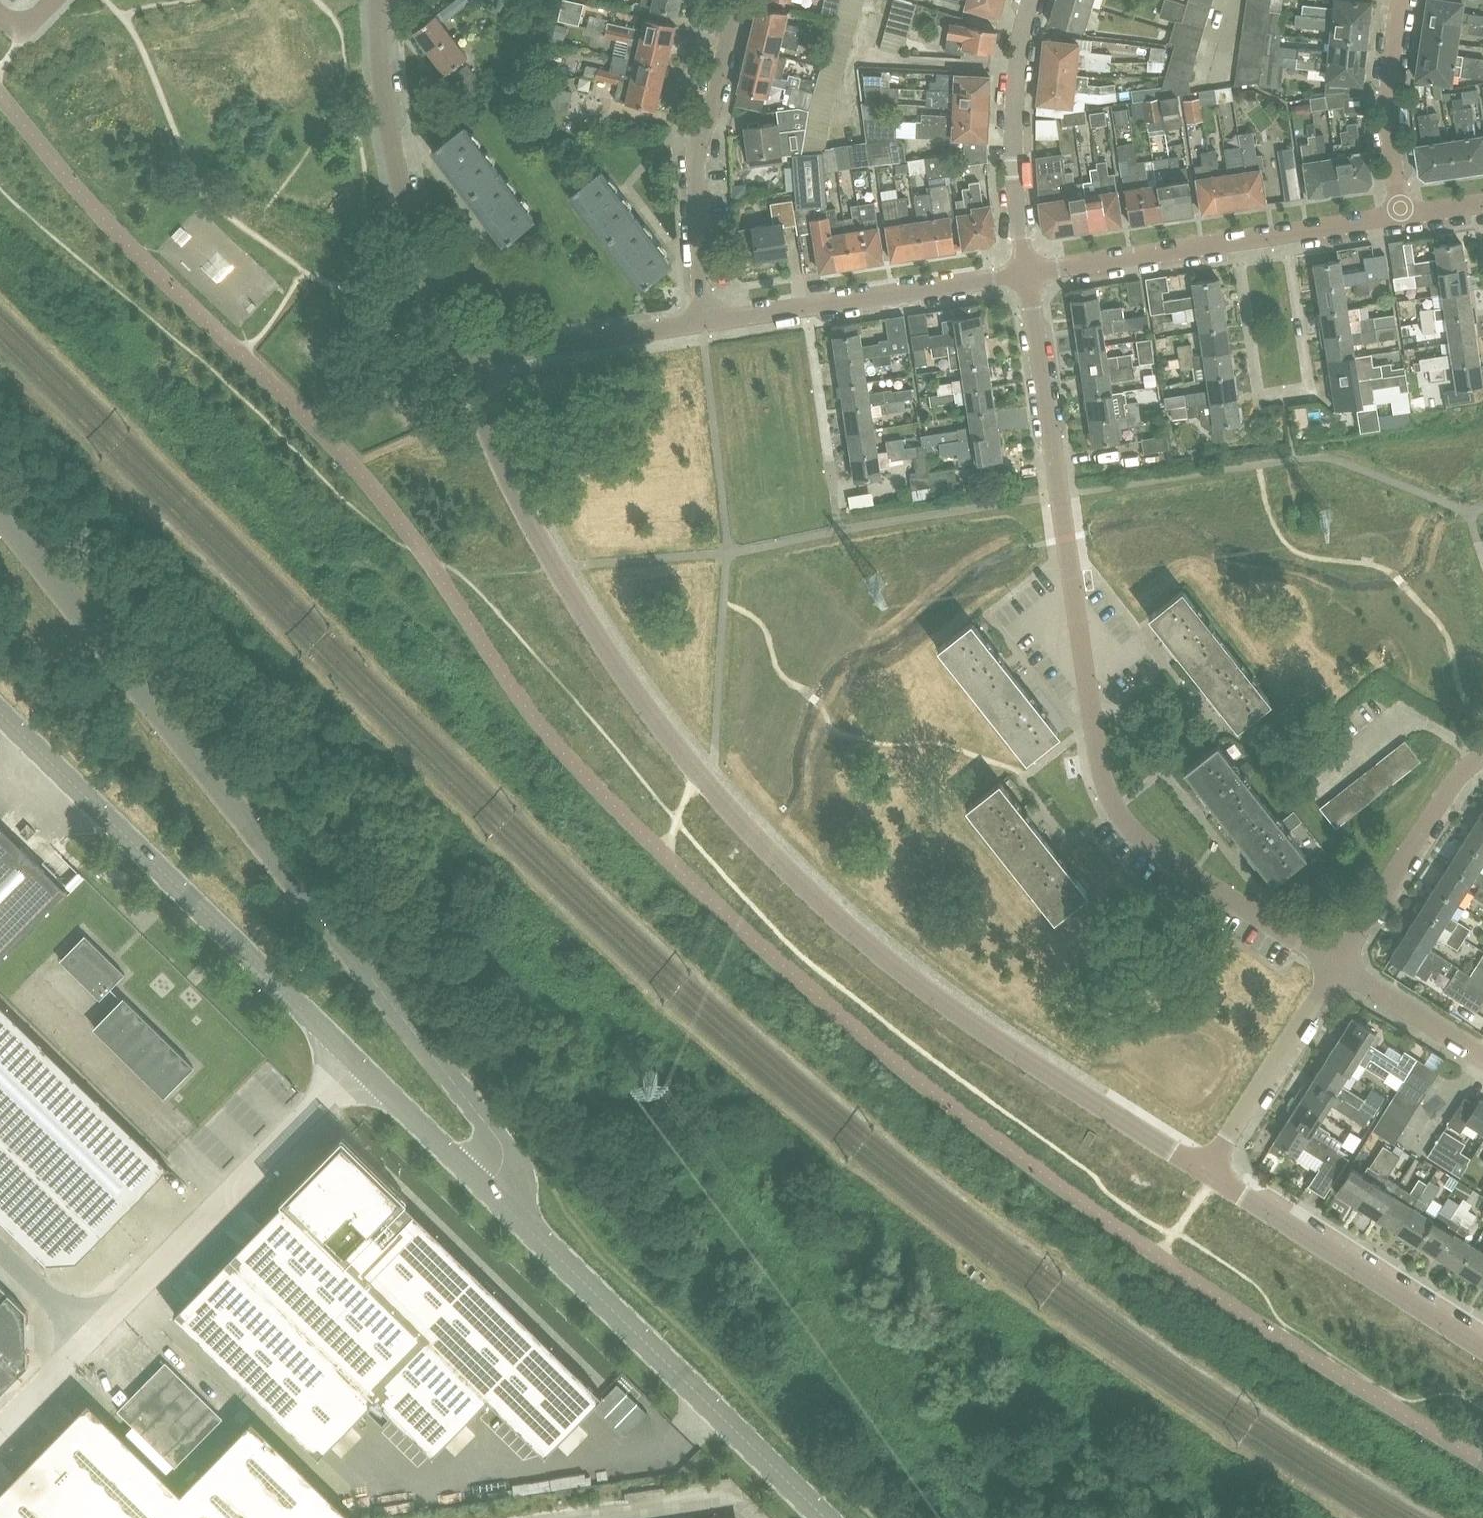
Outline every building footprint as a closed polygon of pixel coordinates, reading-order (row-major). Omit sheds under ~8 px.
[(439,10),(445,19),(458,9),(470,0),(452,0),(451,1),(439,10)] [(557,20),(579,24),(583,3),(570,0),(561,0),(557,20)] [(640,3),(650,5),(649,7),(677,13),(680,0),(640,0),(640,3)] [(820,12),(835,16),(836,12),(839,1),(839,0),(823,0),(820,12)] [(866,0),(839,0),(839,1),(864,9),(866,0)] [(912,0),(894,0),(892,5),(917,13),(920,3),(912,0)] [(997,16),(1001,2),(994,0),(966,0),(964,6),(997,16)] [(1091,5),(1074,0),(1054,0),(1048,21),(1084,30),(1091,5)] [(1184,8),(1186,3),(1175,0),(1164,0),(1159,16),(1174,21),(1175,17),(1181,19),(1184,8)] [(1186,3),(1184,8),(1207,15),(1211,5),(1195,0),(1187,0),(1186,3)] [(1268,10),(1270,0),(1245,0),(1244,7),(1268,10)] [(1368,21),(1369,13),(1371,12),(1372,6),(1370,4),(1370,1),(1366,1),(1357,0),(1334,0),(1333,7),(1303,3),(1302,14),(1368,21)] [(1450,0),(1425,0),(1424,7),(1426,8),(1425,15),(1482,25),(1482,15),(1461,11),(1462,2),(1450,0)] [(839,1),(836,12),(860,19),(864,9),(839,1)] [(803,26),(784,22),(786,12),(758,5),(753,26),(792,36),(793,31),(801,33),(803,26)] [(892,5),(889,15),(914,22),(917,13),(892,5)] [(1268,13),(1268,10),(1244,7),(1243,19),(1267,22),(1268,13)] [(1184,8),(1181,19),(1204,26),(1207,15),(1184,8)] [(857,30),(860,19),(836,12),(835,16),(832,22),(857,30)] [(435,13),(413,30),(429,51),(451,34),(442,22),(435,13)] [(1295,22),(1301,23),(1331,26),(1330,37),(1330,38),(1366,42),(1366,40),(1366,38),(1369,37),(1369,30),(1367,28),(1368,21),(1302,14),(1296,13),(1296,14),(1295,22)] [(964,46),(991,51),(995,29),(966,24),(968,17),(949,14),(947,22),(949,22),(944,50),(963,53),(964,46)] [(911,32),(914,22),(889,15),(886,25),(911,32)] [(1425,15),(1424,23),(1421,24),(1420,31),(1422,32),(1422,37),(1456,42),(1458,30),(1482,34),(1482,25),(1425,15)] [(608,21),(607,25),(604,35),(617,38),(619,28),(631,31),(630,37),(669,46),(674,24),(645,17),(642,29),(608,21)] [(1204,26),(1181,19),(1175,17),(1174,21),(1172,29),(1201,37),(1204,26)] [(1241,31),(1265,34),(1267,22),(1243,19),(1241,31)] [(832,22),(829,33),(854,40),(857,30),(832,22)] [(556,23),(551,39),(563,43),(568,26),(556,23)] [(886,25),(883,35),(908,42),(911,32),(886,25)] [(753,26),(748,48),(776,54),(779,44),(798,49),(799,43),(802,44),(804,34),(801,33),(793,31),(792,36),(753,26)] [(629,41),(625,58),(665,67),(669,46),(630,37),(631,31),(619,28),(617,38),(629,41)] [(1198,48),(1201,37),(1172,29),(1169,40),(1165,44),(1173,46),(1175,41),(1198,48)] [(1263,46),(1265,34),(1241,31),(1239,43),(1263,46)] [(829,33),(826,43),(851,51),(854,40),(829,33)] [(451,34),(429,51),(446,73),(468,56),(451,34)] [(804,34),(802,44),(815,47),(817,37),(804,34)] [(905,52),(908,42),(883,35),(880,45),(905,52)] [(1076,41),(1043,37),(1041,54),(1111,60),(1112,53),(1093,51),(1095,39),(1077,38),(1076,41)] [(1421,39),(1421,42),(1419,43),(1418,49),(1420,51),(1419,58),(1482,68),(1482,66),(1482,59),(1454,54),(1456,42),(1422,37),(1421,39)] [(1365,44),(1366,42),(1330,38),(1329,40),(1328,51),(1298,47),(1297,57),(1363,64),(1364,56),(1367,55),(1367,49),(1365,47),(1365,44)] [(1175,41),(1173,46),(1171,53),(1194,59),(1198,48),(1175,41)] [(848,61),(851,51),(826,43),(823,54),(848,61)] [(1262,58),(1263,46),(1239,43),(1238,54),(1262,58)] [(1147,60),(1163,61),(1164,61),(1166,47),(1142,45),(1142,59),(1147,59),(1147,60)] [(786,56),(776,54),(748,48),(743,68),(772,75),(781,77),(785,59),(786,56)] [(1191,70),(1194,59),(1171,53),(1168,64),(1191,70)] [(1275,54),(1263,53),(1258,86),(1271,88),(1275,54)] [(625,58),(613,54),(610,70),(621,72),(620,78),(660,88),(665,67),(625,58)] [(823,54),(820,64),(845,72),(848,61),(823,54)] [(1110,69),(1111,60),(1041,54),(1039,72),(1075,74),(1076,65),(1110,69)] [(1260,70),(1262,58),(1238,54),(1236,66),(1260,70)] [(1362,72),(1363,64),(1297,57),(1291,56),(1284,55),(1283,66),(1295,67),(1327,70),(1326,80),(1350,82),(1357,83),(1361,84),(1362,81),(1364,80),(1365,73),(1362,72)] [(1481,77),(1482,68),(1419,58),(1417,66),(1415,67),(1414,74),(1416,75),(1416,78),(1449,84),(1451,73),(1481,77)] [(1161,70),(1163,61),(1147,60),(1147,70),(1161,70)] [(457,87),(476,72),(468,63),(449,77),(457,87)] [(607,80),(610,70),(586,64),(584,74),(607,80)] [(842,82),(845,72),(820,64),(817,75),(842,82)] [(1168,64),(1165,75),(1188,81),(1191,70),(1168,64)] [(1258,82),(1260,70),(1236,66),(1233,86),(1251,83),(1258,82)] [(766,97),(770,83),(785,86),(784,90),(791,92),(788,104),(809,108),(811,99),(813,89),(810,89),(798,86),(786,83),(787,78),(781,77),(772,75),(743,68),(738,90),(766,97)] [(862,69),(863,85),(879,86),(880,70),(862,69)] [(621,72),(610,70),(607,80),(619,83),(616,100),(655,109),(660,88),(620,78),(621,72)] [(476,72),(457,87),(464,96),(483,82),(476,72)] [(989,74),(954,72),(942,72),(942,81),(929,80),(928,88),(989,91),(989,74)] [(1075,74),(1039,72),(1038,86),(1099,92),(1115,91),(1114,83),(1100,84),(1087,83),(1088,76),(1075,74)] [(798,86),(810,89),(812,79),(800,76),(794,75),(788,74),(787,78),(786,83),(798,86)] [(814,85),(813,88),(839,93),(842,82),(817,75),(814,85)] [(1188,81),(1165,75),(1165,76),(1162,84),(1159,97),(1160,97),(1174,94),(1190,92),(1188,81)] [(556,112),(561,88),(540,83),(534,107),(556,112)] [(1143,87),(1143,99),(1159,97),(1162,84),(1143,87)] [(1424,84),(1415,84),(1414,92),(1423,93),(1424,84)] [(878,102),(879,86),(863,85),(865,101),(877,101),(878,102)] [(1434,98),(1442,97),(1441,93),(1440,86),(1432,85),(1434,98)] [(1116,98),(1115,91),(1099,92),(1038,86),(1036,102),(1038,102),(1037,113),(1061,115),(1063,116),(1064,111),(1072,110),(1083,108),(1084,98),(1100,100),(1116,98)] [(1217,102),(1233,99),(1232,93),(1232,92),(1231,86),(1215,88),(1217,102)] [(835,104),(839,93),(813,88),(813,89),(811,99),(835,104)] [(988,107),(989,91),(928,88),(928,95),(942,96),(941,104),(953,105),(988,107)] [(1212,121),(1210,103),(1217,102),(1215,88),(1199,91),(1200,97),(1203,119),(1204,122),(1212,121)] [(1461,96),(1462,103),(1478,100),(1476,88),(1461,90),(1462,96),(1461,96)] [(1349,92),(1326,96),(1327,108),(1344,106),(1343,98),(1350,97),(1349,92)] [(1177,94),(1174,94),(1160,97),(1160,99),(1160,100),(1163,118),(1165,128),(1182,126),(1177,94)] [(1311,110),(1327,108),(1325,96),(1309,98),(1311,110)] [(1365,111),(1365,107),(1365,96),(1361,96),(1350,97),(1343,98),(1344,106),(1344,112),(1365,111)] [(1458,138),(1450,139),(1455,174),(1473,172),(1463,108),(1462,103),(1461,96),(1452,98),(1458,138)] [(1159,97),(1143,99),(1145,114),(1146,120),(1163,118),(1160,100),(1160,99),(1160,97),(1159,97)] [(1183,100),(1186,122),(1203,119),(1200,97),(1183,100)] [(809,108),(809,111),(833,114),(835,104),(811,99),(809,108)] [(1143,99),(1138,100),(1132,101),(1135,115),(1145,114),(1143,99)] [(876,118),(877,101),(865,101),(862,101),(865,118),(876,118)] [(987,123),(988,107),(953,105),(952,114),(921,113),(921,120),(987,123)] [(809,108),(799,106),(776,109),(778,122),(744,126),(748,156),(749,165),(783,160),(782,154),(802,151),(806,127),(809,111),(809,108)] [(1473,172),(1482,170),(1482,134),(1476,135),(1472,106),(1463,108),(1473,172)] [(1085,122),(1083,108),(1072,110),(1074,123),(1085,122)] [(1126,108),(1114,110),(1116,124),(1129,122),(1126,108)] [(1063,125),(1074,123),(1072,110),(1064,111),(1063,116),(1061,115),(1063,125)] [(1089,112),(1091,126),(1106,124),(1104,110),(1089,112)] [(831,125),(833,114),(809,111),(807,121),(831,125)] [(1437,111),(1427,112),(1437,177),(1455,174),(1450,139),(1441,140),(1437,111)] [(1425,178),(1425,179),(1437,177),(1427,112),(1418,114),(1422,144),(1414,145),(1419,174),(1425,178)] [(868,141),(888,138),(892,161),(904,159),(901,142),(893,135),(894,119),(876,118),(865,118),(868,141)] [(1037,118),(1036,138),(1058,139),(1055,118),(1037,118)] [(915,119),(914,128),(914,136),(986,139),(987,123),(921,120),(915,119)] [(1346,121),(1347,129),(1357,189),(1367,187),(1371,181),(1367,150),(1361,151),(1355,119),(1346,121)] [(807,121),(805,132),(829,136),(831,125),(807,121)] [(433,146),(451,170),(482,147),(464,123),(433,146)] [(1357,189),(1347,129),(1338,130),(1340,142),(1333,144),(1334,156),(1340,191),(1357,189)] [(1250,204),(1265,201),(1260,169),(1264,168),(1261,153),(1256,154),(1252,130),(1238,133),(1240,145),(1250,204)] [(826,148),(829,136),(805,132),(802,151),(826,148)] [(1322,133),(1315,134),(1324,194),(1340,191),(1334,156),(1326,157),(1322,133)] [(1309,196),(1324,194),(1315,134),(1307,135),(1308,142),(1300,143),(1309,196)] [(892,161),(888,138),(868,141),(871,164),(892,161)] [(871,164),(868,141),(850,144),(854,166),(871,164)] [(850,144),(834,147),(837,169),(854,166),(850,144)] [(1250,204),(1240,145),(1224,147),(1228,172),(1233,206),(1250,204)] [(469,194),(500,171),(482,147),(451,170),(469,194)] [(823,149),(823,151),(824,171),(837,169),(834,147),(823,149)] [(987,160),(986,147),(964,150),(966,162),(987,160)] [(1208,150),(1217,209),(1233,206),(1228,172),(1219,173),(1215,148),(1208,150)] [(1195,165),(1196,177),(1202,211),(1217,209),(1208,150),(1200,151),(1202,164),(1195,165)] [(823,151),(792,153),(796,208),(827,206),(824,171),(823,151)] [(1074,230),(1065,172),(1062,152),(1036,155),(1039,201),(1044,230),(1049,234),(1074,230)] [(948,153),(924,156),(925,157),(927,171),(927,172),(927,177),(943,174),(951,173),(948,153)] [(1120,164),(1124,188),(1129,223),(1145,220),(1136,160),(1135,154),(1128,156),(1129,163),(1120,164)] [(1193,213),(1188,178),(1186,166),(1178,167),(1177,155),(1169,156),(1178,215),(1193,213)] [(925,157),(924,156),(909,159),(911,175),(927,172),(927,171),(925,157)] [(1153,158),(1156,183),(1162,218),(1178,215),(1169,156),(1153,158)] [(1144,159),(1136,160),(1145,220),(1162,218),(1156,183),(1148,184),(1144,159)] [(1096,162),(1097,166),(1106,225),(1122,223),(1117,189),(1113,164),(1107,165),(1106,160),(1096,162)] [(909,170),(908,162),(896,164),(897,171),(909,170)] [(1106,225),(1097,166),(1090,167),(1092,180),(1083,182),(1090,228),(1106,225)] [(570,192),(589,217),(619,193),(601,169),(570,192)] [(469,194),(487,217),(518,194),(500,171),(469,194)] [(1073,171),(1065,172),(1074,230),(1090,228),(1083,182),(1075,183),(1073,171)] [(969,182),(970,186),(979,245),(989,243),(995,236),(990,203),(982,204),(979,180),(969,182)] [(929,186),(930,192),(939,251),(954,249),(944,183),(929,186)] [(962,248),(979,245),(970,186),(961,187),(963,198),(955,200),(957,213),(962,248)] [(939,251),(930,192),(914,194),(917,218),(923,254),(939,251)] [(638,218),(619,193),(589,217),(607,241),(638,218)] [(536,218),(518,194),(487,217),(505,241),(536,218)] [(907,256),(923,254),(917,218),(909,220),(905,196),(898,197),(901,221),(907,256)] [(907,256),(901,221),(898,197),(882,199),(892,258),(907,256)] [(783,225),(796,222),(792,198),(770,201),(773,221),(751,225),(757,259),(787,254),(783,225)] [(875,200),(859,203),(868,262),(884,260),(875,200)] [(852,265),(868,262),(859,203),(850,204),(852,216),(845,217),(852,265)] [(827,208),(828,215),(835,267),(852,265),(845,217),(836,219),(834,207),(827,208)] [(835,267),(828,215),(812,218),(820,270),(835,267)] [(607,241),(625,264),(655,241),(638,218),(607,241)] [(1407,262),(1405,251),(1403,239),(1388,241),(1390,253),(1394,277),(1414,273),(1412,261),(1407,262)] [(672,263),(655,241),(625,264),(641,286),(672,263)] [(1412,261),(1414,273),(1429,271),(1439,269),(1465,265),(1462,242),(1435,245),(1437,258),(1412,261)] [(1365,268),(1342,272),(1340,260),(1314,264),(1317,288),(1344,284),(1354,282),(1369,280),(1389,277),(1385,252),(1373,254),(1363,256),(1365,268)] [(1469,290),(1465,265),(1439,269),(1429,271),(1431,283),(1432,295),(1442,294),(1469,290)] [(1431,283),(1429,271),(1414,273),(1416,285),(1431,283)] [(1165,312),(1172,310),(1223,302),(1219,278),(1192,282),(1194,294),(1163,299),(1162,291),(1168,290),(1166,274),(1145,277),(1150,314),(1165,312)] [(1144,302),(1141,278),(1127,280),(1130,304),(1144,302)] [(1369,280),(1354,282),(1356,294),(1370,292),(1369,280)] [(1317,288),(1321,312),(1347,308),(1344,284),(1317,288)] [(1075,325),(1126,317),(1124,307),(1100,311),(1098,297),(1097,297),(1095,286),(1070,289),(1072,301),(1075,325)] [(1436,319),(1446,318),(1472,314),(1469,290),(1442,294),(1444,306),(1434,308),(1420,309),(1422,321),(1436,319)] [(1198,318),(1199,330),(1226,326),(1223,302),(1172,310),(1174,322),(1198,318)] [(944,333),(934,335),(929,336),(928,324),(926,310),(908,313),(910,326),(914,349),(931,347),(936,346),(984,339),(981,315),(979,304),(957,307),(959,318),(954,319),(956,332),(944,333)] [(1375,328),(1374,317),(1360,319),(1358,306),(1347,308),(1321,312),(1324,335),(1375,328)] [(834,337),(837,361),(864,357),(873,355),(890,353),(899,351),(910,350),(905,313),(886,316),(890,339),(862,343),(859,320),(833,324),(834,335),(834,337)] [(1146,314),(1138,315),(1140,327),(1148,326),(1146,314)] [(1472,314),(1446,318),(1449,341),(1476,337),(1472,314)] [(1126,317),(1075,325),(1079,349),(1105,345),(1103,332),(1128,329),(1126,317)] [(1437,332),(1436,319),(1422,321),(1423,334),(1437,332)] [(1226,326),(1199,330),(1202,354),(1230,350),(1226,326)] [(1328,359),(1354,355),(1353,344),(1363,342),(1377,340),(1375,328),(1324,335),(1328,359)] [(1428,369),(1443,367),(1453,365),(1479,361),(1476,337),(1449,341),(1451,353),(1419,358),(1419,361),(1413,361),(1414,370),(1421,369),(1421,370),(1428,369)] [(988,363),(984,339),(936,346),(931,347),(932,357),(943,355),(948,355),(950,368),(961,366),(988,363)] [(1179,358),(1193,355),(1192,343),(1177,346),(1179,358)] [(1079,349),(1082,372),(1133,365),(1131,352),(1107,355),(1105,345),(1079,349)] [(1189,380),(1206,378),(1233,373),(1230,350),(1202,354),(1193,355),(1179,358),(1180,369),(1187,368),(1189,380)] [(891,359),(890,353),(873,355),(874,366),(891,363),(891,359)] [(1153,354),(1138,356),(1139,362),(1154,360),(1153,354)] [(1328,359),(1332,383),(1393,374),(1406,372),(1405,366),(1392,368),(1391,362),(1356,367),(1354,355),(1328,359)] [(864,357),(837,361),(841,384),(867,380),(864,357)] [(1453,365),(1456,390),(1444,391),(1445,404),(1474,400),(1472,388),(1482,386),(1479,361),(1453,365)] [(991,386),(988,363),(961,366),(963,378),(953,379),(953,381),(939,383),(941,394),(954,392),(965,390),(991,386)] [(1082,372),(1086,396),(1112,392),(1110,380),(1135,376),(1133,365),(1082,372)] [(1445,379),(1443,367),(1428,369),(1430,381),(1445,379)] [(1408,390),(1406,372),(1393,374),(1332,383),(1335,407),(1361,403),(1376,401),(1374,389),(1399,385),(1400,392),(1408,390)] [(1237,397),(1233,373),(1206,378),(1208,389),(1184,393),(1186,405),(1210,401),(1237,397)] [(844,408),(904,399),(914,398),(912,386),(869,392),(867,380),(841,384),(844,408)] [(995,410),(991,386),(965,390),(954,392),(941,394),(927,396),(928,404),(955,400),(955,402),(966,400),(968,414),(995,410)] [(1086,396),(1089,419),(1140,412),(1138,399),(1124,401),(1123,390),(1112,392),(1086,396)] [(1240,421),(1237,397),(1210,401),(1186,405),(1171,407),(1172,418),(1199,414),(1200,422),(1207,428),(1214,427),(1215,437),(1232,434),(1230,422),(1240,421)] [(844,408),(848,432),(874,428),(872,414),(905,409),(904,399),(844,408)] [(998,433),(995,410),(968,414),(970,425),(956,427),(957,428),(932,432),(920,434),(921,445),(925,444),(998,433)] [(1378,415),(1380,429),(1398,426),(1398,425),(1411,423),(1409,410),(1378,415)] [(1142,424),(1140,412),(1089,419),(1093,443),(1119,439),(1118,427),(1142,424)] [(851,455),(878,451),(874,428),(848,432),(851,455)] [(927,456),(946,453),(974,449),(976,461),(1002,457),(998,433),(925,444),(927,456)] [(1144,451),(1168,448),(1166,433),(1142,437),(1144,451)] [(887,450),(906,447),(904,437),(886,440),(887,450)] [(931,483),(929,471),(927,456),(925,444),(921,445),(906,447),(887,450),(878,451),(851,455),(855,479),(881,475),(880,465),(908,461),(907,459),(914,458),(916,473),(913,474),(914,485),(931,483)] [(931,483),(959,479),(957,467),(929,471),(931,483)] [(1182,588),(1149,615),(1169,640),(1203,614),(1182,588)] [(1169,640),(1192,669),(1225,643),(1203,614),(1169,640)] [(938,647),(960,675),(994,649),(971,620),(938,647)] [(1192,669),(1214,696),(1247,670),(1225,643),(1192,669)] [(960,675),(968,685),(982,703),(1016,676),(994,649),(960,675)] [(1247,670),(1214,696),(1237,727),(1271,701),(1247,670)] [(982,703),(1004,731),(1038,705),(1016,676),(982,703)] [(1060,733),(1038,705),(1004,731),(1027,759),(1060,733)] [(1395,748),(1412,768),(1422,761),(1405,740),(1395,748)] [(1184,769),(1205,796),(1239,769),(1218,742),(1184,769)] [(1402,776),(1412,768),(1395,748),(1386,755),(1402,776)] [(1393,783),(1402,776),(1386,755),(1377,762),(1393,783)] [(1368,769),(1383,791),(1393,783),(1377,762),(1368,769)] [(1205,796),(1215,809),(1227,824),(1261,798),(1239,769),(1205,796)] [(1374,798),(1383,791),(1368,769),(1358,777),(1374,798)] [(1365,805),(1374,798),(1358,777),(1349,784),(1365,805)] [(966,807),(987,834),(1021,807),(999,780),(966,807)] [(1339,792),(1356,812),(1365,805),(1349,784),(1339,792)] [(1346,820),(1356,812),(1339,792),(1330,799),(1346,820)] [(1227,824),(1249,853),(1284,826),(1281,823),(1280,821),(1261,798),(1227,824)] [(1346,820),(1330,799),(1320,807),(1336,828),(1346,820)] [(1043,835),(1034,824),(1021,807),(987,834),(1010,862),(1043,835)] [(1294,810),(1280,821),(1281,823),(1284,826),(1288,831),(1302,821),(1302,820),(1294,810)] [(1463,841),(1482,854),(1482,822),(1477,819),(1463,841)] [(67,888),(46,868),(0,823),(0,957),(67,888)] [(28,823),(20,831),(28,838),(36,831),(28,823)] [(1284,826),(1249,853),(1272,881),(1306,854),(1288,831),(1284,826)] [(1010,862),(1032,890),(1065,863),(1043,835),(1010,862)] [(1482,885),(1482,886),(1482,872),(1479,870),(1482,863),(1482,854),(1463,841),(1448,864),(1473,879),(1482,885)] [(69,862),(55,876),(66,886),(79,872),(69,862)] [(1054,919),(1088,892),(1065,863),(1032,890),(1054,919)] [(1473,879),(1448,864),(1434,887),(1458,903),(1473,879)] [(1434,887),(1420,910),(1464,938),(1470,929),(1450,916),(1458,903),(1434,887)] [(1420,910),(1405,933),(1429,948),(1437,936),(1458,949),(1464,938),(1420,910)] [(1429,948),(1405,933),(1390,956),(1415,971),(1421,962),(1431,968),(1439,955),(1429,948)] [(100,998),(112,985),(125,973),(85,934),(60,959),(100,998)] [(1482,984),(1482,970),(1476,965),(1470,975),(1482,984)] [(1470,975),(1463,986),(1482,999),(1482,984),(1470,975)] [(1455,997),(1462,988),(1450,980),(1444,990),(1455,997)] [(1482,1002),(1482,999),(1463,986),(1462,988),(1455,997),(1477,1011),(1482,1002)] [(124,996),(110,1011),(95,1026),(164,1095),(193,1065),(124,996)] [(0,1002),(0,1135),(101,1234),(168,1165),(3,1004),(0,1002)] [(1404,1079),(1411,1069),(1417,1058),(1404,1050),(1401,1055),(1398,1060),(1385,1053),(1369,1042),(1375,1032),(1352,1018),(1339,1039),(1396,1074),(1404,1079)] [(1339,1039),(1326,1059),(1349,1074),(1357,1061),(1385,1079),(1386,1077),(1392,1080),(1396,1074),(1339,1039)] [(1411,1069),(1432,1082),(1439,1072),(1417,1058),(1411,1069)] [(1349,1074),(1326,1059),(1313,1079),(1359,1107),(1364,1099),(1342,1085),(1349,1074)] [(1426,1093),(1432,1082),(1411,1069),(1404,1079),(1426,1093)] [(1296,1096),(1301,1099),(1324,1113),(1330,1103),(1353,1118),(1364,1125),(1370,1115),(1359,1107),(1313,1079),(1308,1087),(1306,1085),(1302,1086),(1296,1096)] [(1404,1079),(1398,1089),(1419,1103),(1426,1093),(1404,1079)] [(1413,1113),(1419,1103),(1398,1089),(1391,1100),(1413,1113)] [(1301,1099),(1296,1096),(1290,1105),(1291,1109),(1293,1111),(1288,1119),(1311,1134),(1337,1150),(1343,1141),(1329,1133),(1330,1131),(1317,1123),(1324,1113),(1301,1099)] [(1482,1131),(1482,1099),(1481,1098),(1477,1104),(1465,1096),(1448,1123),(1460,1130),(1466,1121),(1482,1131)] [(1407,1123),(1413,1113),(1391,1100),(1385,1109),(1407,1123)] [(1385,1109),(1378,1120),(1400,1133),(1407,1123),(1385,1109)] [(1349,1158),(1337,1150),(1311,1134),(1288,1119),(1275,1140),(1298,1154),(1303,1147),(1323,1160),(1319,1167),(1319,1168),(1336,1178),(1349,1158)] [(1394,1143),(1400,1133),(1378,1120),(1373,1129),(1394,1143)] [(47,1261),(48,1261),(76,1259),(77,1259),(101,1234),(0,1135),(0,1215),(47,1261)] [(602,1393),(358,1154),(343,1139),(231,1254),(391,1411),(433,1452),(488,1395),(545,1451),(602,1393)] [(1281,1144),(1274,1140),(1268,1149),(1275,1153),(1281,1144)] [(1468,1163),(1435,1143),(1427,1156),(1460,1176),(1468,1163)] [(1336,1192),(1356,1205),(1390,1150),(1383,1145),(1370,1166),(1368,1165),(1362,1174),(1351,1167),(1336,1192)] [(1356,1205),(1377,1218),(1393,1193),(1381,1186),(1400,1156),(1390,1150),(1356,1205)] [(1419,1178),(1410,1192),(1418,1197),(1427,1183),(1419,1178)] [(1397,1231),(1418,1244),(1433,1219),(1423,1212),(1429,1204),(1427,1203),(1438,1184),(1430,1179),(1427,1183),(1418,1197),(1413,1206),(1397,1231)] [(1393,1193),(1377,1218),(1397,1231),(1413,1206),(1393,1193)] [(1418,1244),(1438,1256),(1468,1209),(1472,1203),(1463,1197),(1451,1217),(1439,1210),(1433,1219),(1418,1244)] [(1458,1269),(1474,1244),(1464,1238),(1469,1229),(1468,1228),(1476,1214),(1468,1209),(1438,1256),(1458,1269)] [(1479,1282),(1482,1275),(1482,1250),(1474,1244),(1458,1269),(1479,1282)] [(383,1419),(391,1411),(231,1254),(174,1312),(319,1454),(368,1404),(383,1419)] [(25,1367),(26,1309),(0,1284),(0,1393),(25,1367)] [(165,1361),(117,1410),(175,1466),(223,1417),(165,1361)] [(618,1383),(597,1406),(627,1434),(648,1411),(618,1383)] [(181,1489),(89,1398),(0,1489),(0,1517),(322,1517),(316,1479),(252,1417),(181,1489)]
